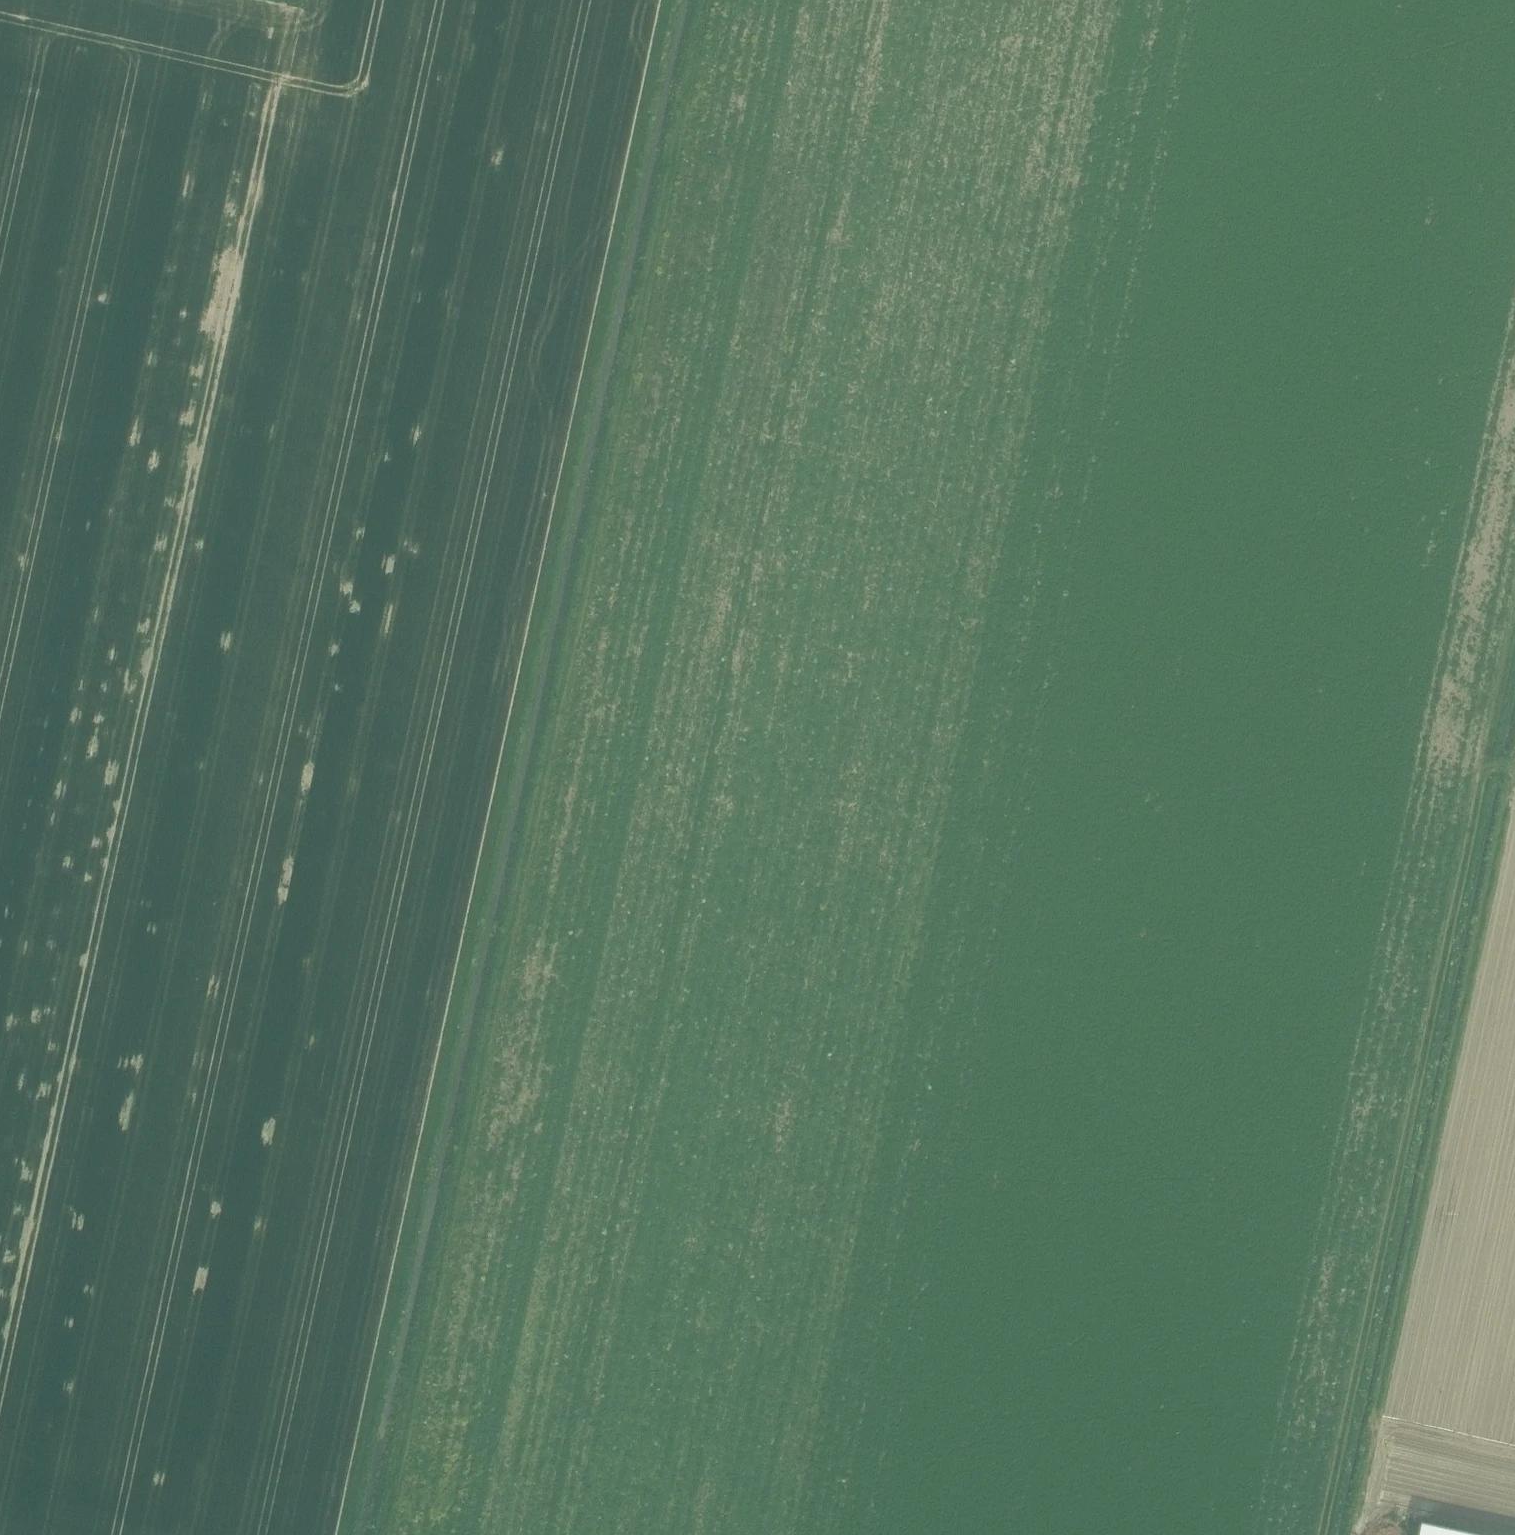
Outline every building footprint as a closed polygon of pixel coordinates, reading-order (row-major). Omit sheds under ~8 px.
[(1422,1517),(1418,1534),(1504,1534),(1422,1517)]
